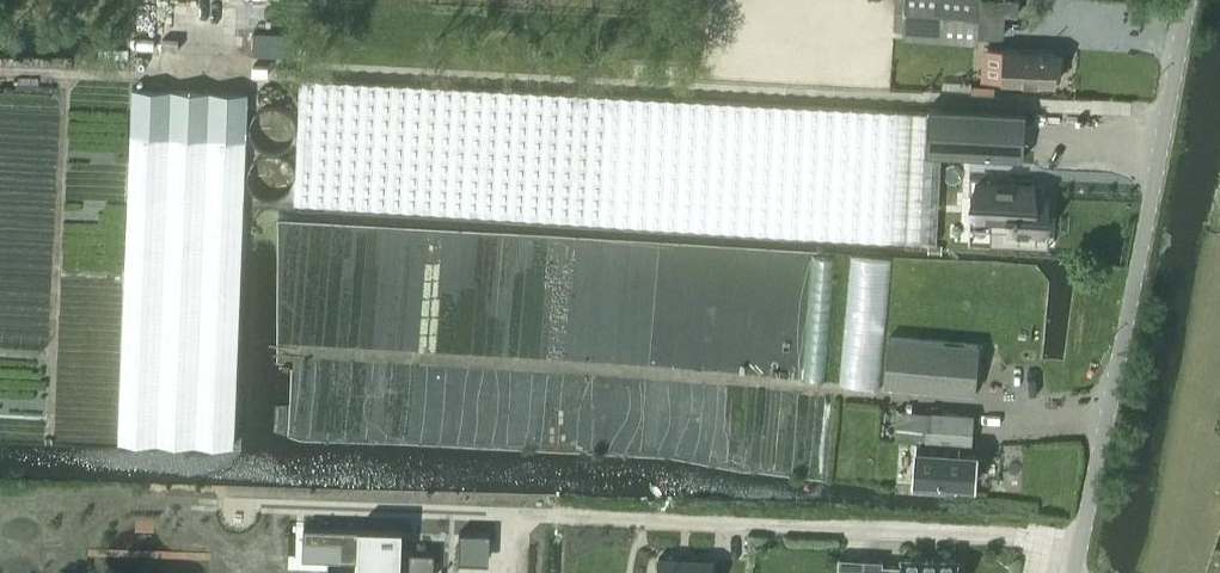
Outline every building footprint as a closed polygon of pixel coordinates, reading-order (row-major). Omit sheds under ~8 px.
[(903,39),(978,45),(979,35),(1002,36),(1004,14),(1018,16),(1019,0),(906,0),(904,30),(903,39)] [(1005,49),(1003,82),(1055,84),(1057,51),(1057,50),(1005,48),(1005,49)] [(301,81),(294,202),(515,216),(598,222),(935,243),(940,155),(975,157),(1022,159),(1024,113),(928,108),(928,113),(301,81)] [(234,425),(248,92),(133,88),(119,441),(233,445),(234,425)] [(978,195),(977,217),(991,218),(991,230),(1020,232),(1019,243),(1037,243),(1038,232),(1042,233),(1043,218),(1043,215),(1044,198),(1031,198),(1032,186),(1031,186),(1008,185),(1007,185),(979,183),(978,195)] [(973,392),(976,345),(885,339),(882,387),(973,392)] [(919,441),(921,411),(898,410),(896,438),(919,441)] [(973,415),(930,412),(921,411),(919,441),(928,442),(971,445),(973,415)] [(976,453),(969,452),(970,447),(929,445),(916,442),(913,487),(967,490),(968,484),(974,485),(976,453)] [(304,541),(339,542),(339,559),(358,559),(358,572),(435,572),(435,552),(403,551),(403,527),(360,525),(359,528),(304,526),(304,541)] [(460,531),(459,562),(490,563),(490,532),(460,531)] [(658,572),(713,572),(714,559),(659,557),(658,572)] [(864,572),(959,572),(959,560),(901,557),(901,564),(883,564),(883,559),(864,558),(864,572)]
